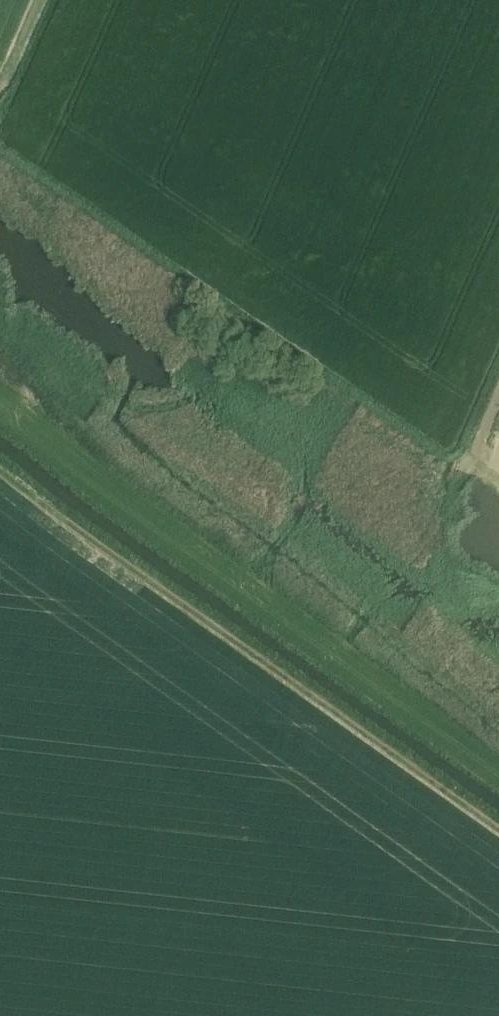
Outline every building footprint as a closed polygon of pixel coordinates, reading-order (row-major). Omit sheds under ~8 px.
[(166,701),(165,692),(144,693),(144,702),(166,701)]
